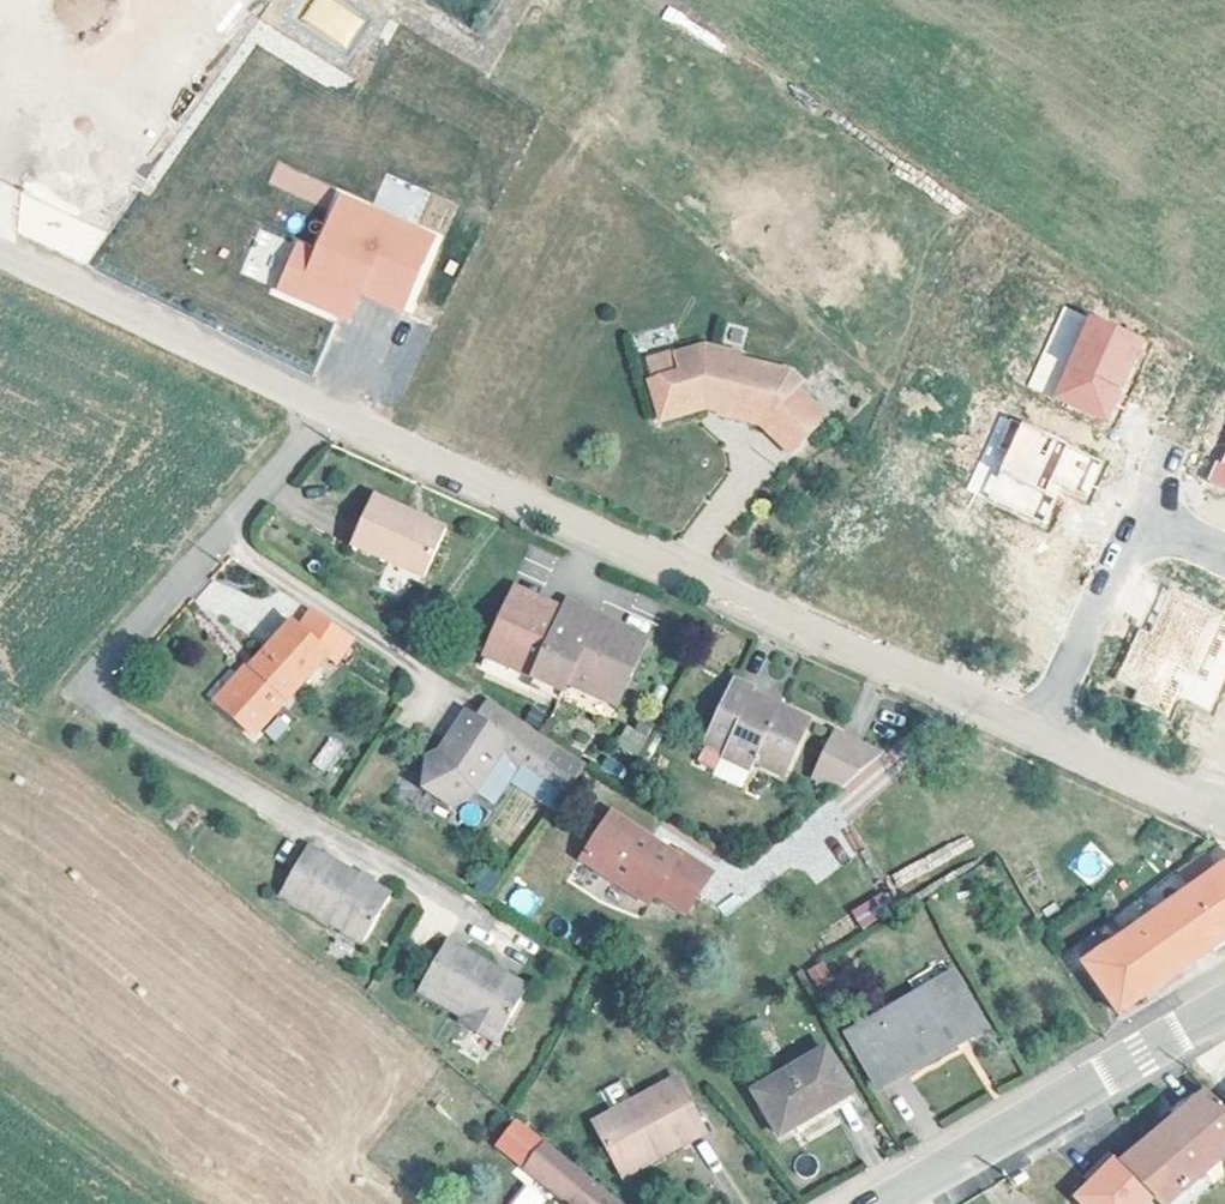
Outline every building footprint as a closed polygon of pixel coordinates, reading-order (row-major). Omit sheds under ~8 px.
[(364,19),(333,0),(313,0),(301,19),(347,48),(364,19)] [(268,184),(319,206),(329,184),(277,162),(268,184)] [(431,238),(337,196),(311,252),(294,245),(275,287),(333,313),(345,286),(356,291),(398,310),(431,238)] [(345,286),(333,313),(344,318),(356,291),(345,286)] [(1025,385),(1103,421),(1127,370),(1122,368),(1127,358),(1131,360),(1139,342),(1088,318),(1066,366),(1039,354),(1025,385)] [(704,345),(675,353),(679,367),(647,377),(658,415),(704,402),(719,405),(718,411),(717,414),(759,424),(762,421),(793,450),(825,416),(795,387),(800,382),(789,371),(737,358),(738,353),(704,345)] [(641,358),(647,377),(679,367),(675,353),(674,348),(641,358)] [(704,402),(658,415),(659,421),(704,408),(718,411),(719,405),(704,402)] [(991,503),(1047,528),(1058,502),(1050,498),(1056,486),(1084,498),(1100,463),(1009,421),(995,450),(1012,458),(991,503)] [(995,450),(990,448),(970,493),(991,503),(1012,458),(995,450)] [(1207,482),(1224,490),(1224,457),(1221,466),(1215,463),(1207,482)] [(467,542),(391,507),(371,556),(446,589),(467,542)] [(1224,638),(1224,615),(1169,590),(1149,635),(1138,630),(1115,682),(1137,692),(1133,702),(1166,717),(1185,674),(1205,682),(1224,638)] [(543,688),(570,700),(574,694),(621,714),(652,647),(575,616),(572,622),(525,603),(495,667),(543,688)] [(250,707),(231,726),(261,752),(335,672),(343,677),(363,657),(320,627),(306,644),(301,638),(261,681),(257,680),(246,693),(250,707)] [(565,712),(570,700),(543,688),(538,699),(565,712)] [(727,765),(756,777),(759,770),(785,782),(810,724),(781,713),(779,718),(753,709),(758,698),(740,690),(704,772),(722,779),(727,765)] [(222,718),(231,726),(250,707),(246,693),(222,718)] [(561,813),(591,773),(494,709),(484,724),(473,716),(445,756),(430,760),(425,793),(451,810),(478,799),(496,811),(515,782),(561,813)] [(660,738),(631,719),(615,743),(645,762),(660,738)] [(324,735),(313,765),(330,771),(341,741),(324,735)] [(819,783),(838,791),(857,776),(882,754),(838,740),(819,783)] [(727,765),(722,779),(719,786),(750,797),(756,777),(727,765)] [(617,822),(586,866),(650,910),(657,901),(687,922),(715,882),(684,860),(680,865),(617,822)] [(1090,885),(1112,863),(1091,843),(1070,865),(1090,885)] [(1179,875),(1190,891),(1216,874),(1204,857),(1179,875)] [(319,861),(296,908),(378,954),(401,907),(319,861)] [(464,881),(488,893),(498,873),(474,861),(464,881)] [(1170,980),(1224,941),(1224,867),(1216,874),(1190,891),(1135,931),(1170,980)] [(530,918),(541,898),(516,885),(505,905),(530,918)] [(881,892),(851,912),(863,929),(893,909),(881,892)] [(1119,1016),(1170,980),(1135,931),(1084,966),(1119,1016)] [(540,1000),(462,955),(432,1004),(475,1027),(470,1034),(507,1054),(540,1000)] [(807,969),(817,988),(835,979),(824,959),(807,969)] [(874,1083),(951,1041),(943,1026),(972,1010),(952,975),(845,1034),(874,1083)] [(943,1026),(951,1041),(980,1025),(972,1010),(943,1026)] [(823,1047),(751,1088),(776,1131),(848,1090),(823,1047)] [(685,1134),(688,1141),(706,1131),(677,1079),(596,1121),(620,1165),(685,1134)] [(1224,1151),(1224,1107),(1205,1088),(1179,1110),(1223,1153),(1224,1151)] [(1223,1153),(1179,1110),(1117,1159),(1150,1192),(1161,1203),(1162,1203),(1202,1170),(1223,1153)] [(500,1153),(528,1176),(550,1149),(521,1126),(500,1153)] [(685,1134),(620,1165),(624,1172),(688,1141),(685,1134)] [(550,1149),(528,1176),(564,1203),(620,1203),(550,1149)] [(1107,1149),(1092,1164),(1098,1169),(1087,1179),(1073,1193),(1083,1203),(1138,1203),(1150,1192),(1117,1159),(1107,1149)] [(1098,1169),(1092,1164),(1082,1174),(1087,1179),(1098,1169)] [(1020,1169),(1011,1176),(1019,1186),(1028,1179),(1020,1169)] [(1162,1203),(1163,1203),(1181,1203),(1210,1179),(1202,1170),(1162,1203)]
